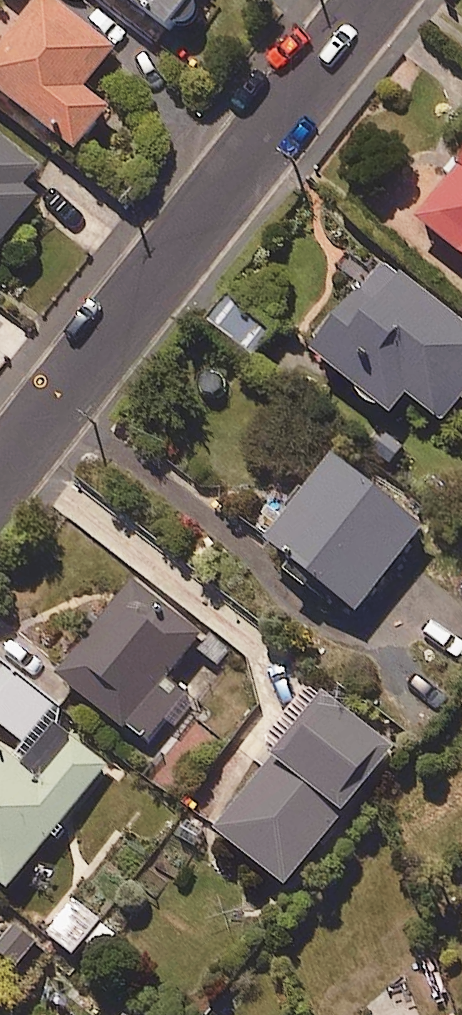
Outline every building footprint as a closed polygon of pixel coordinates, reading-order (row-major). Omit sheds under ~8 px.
[(57,0),(37,0),(0,48),(0,86),(79,147),(110,106),(85,87),(116,46),(57,0)] [(170,28),(191,0),(134,0),(170,28)] [(0,135),(0,246),(54,179),(0,135)] [(420,217),(461,250),(461,164),(420,217)] [(387,259),(314,349),(393,413),(409,392),(444,421),(461,398),(461,319),(387,259)] [(273,333),(231,302),(214,324),(256,356),(273,333)] [(427,526),(335,451),(261,541),(353,617),(427,526)] [(204,632),(135,579),(61,676),(149,742),(166,719),(178,727),(198,700),(169,678),(204,632)] [(397,749),(327,693),(217,828),(287,885),(397,749)] [(0,741),(0,880),(10,888),(108,767),(75,740),(45,777),(0,741)] [(116,938),(72,895),(43,925),(73,955),(90,937),(103,950),(116,938)]
